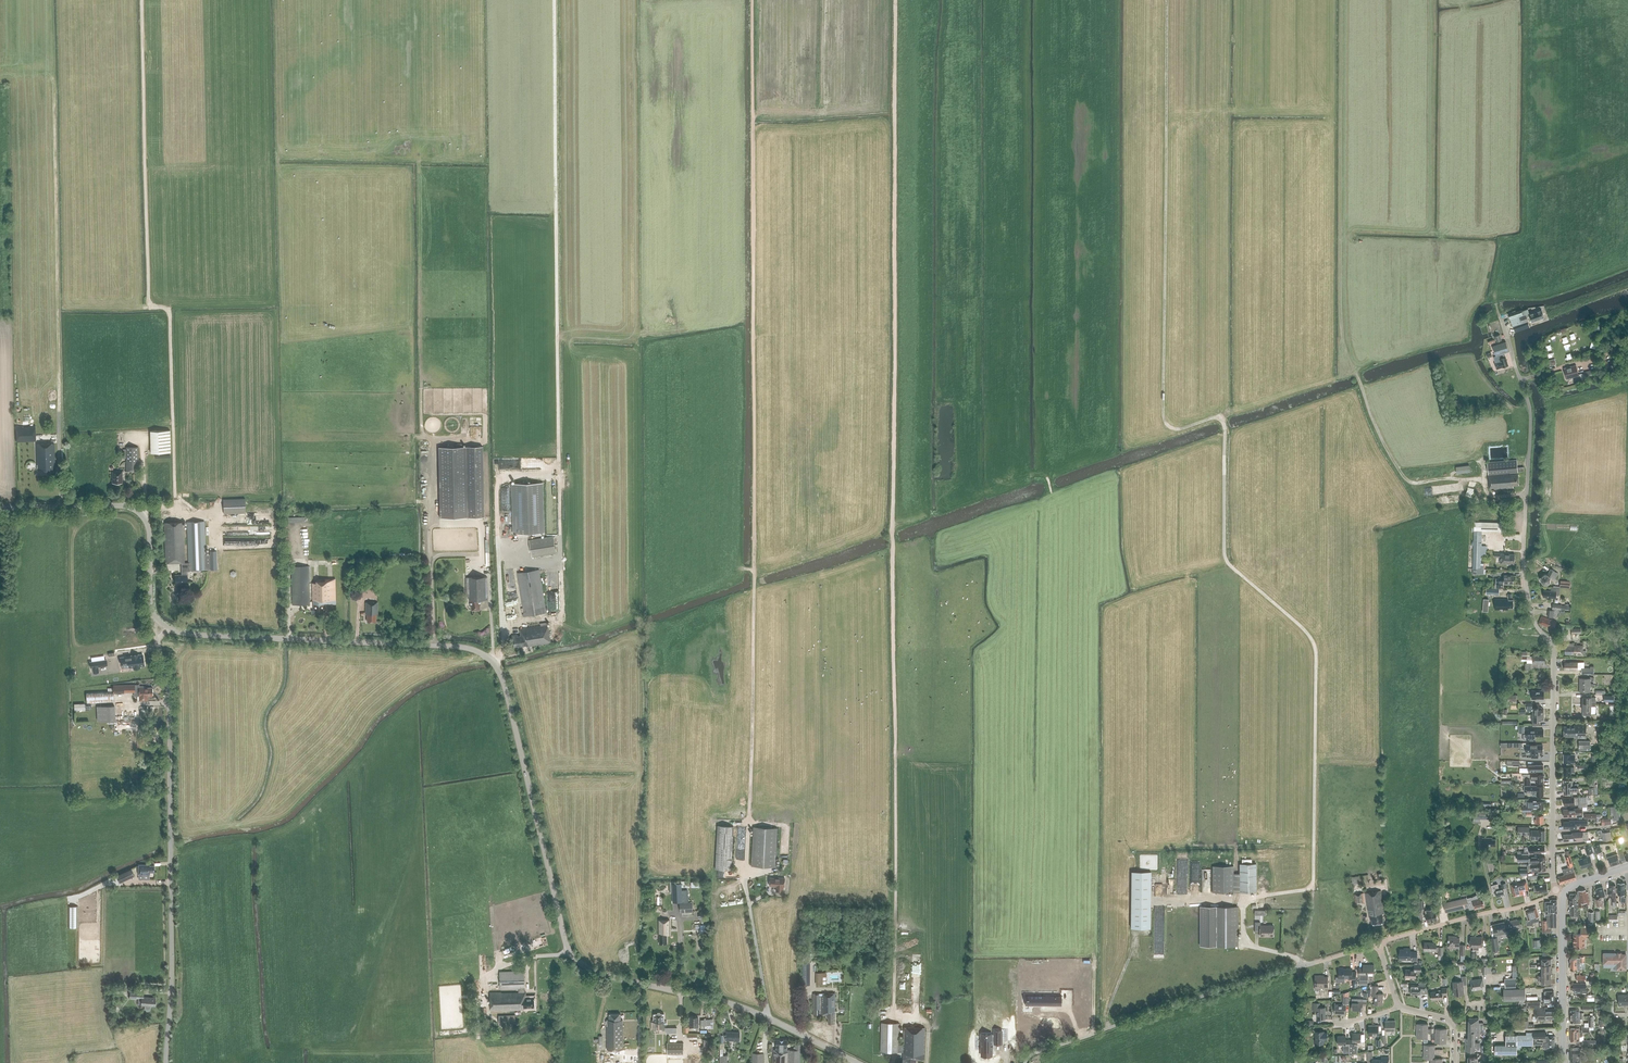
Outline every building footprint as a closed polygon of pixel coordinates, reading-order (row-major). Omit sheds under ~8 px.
[(1532,322),(1544,318),(1541,310),(1529,314),(1527,309),(1522,311),(1521,310),(1508,314),(1512,326),(1531,319),(1532,322)] [(1496,356),(1505,353),(1509,352),(1506,342),(1493,346),(1496,356)] [(1502,367),(1508,366),(1505,353),(1496,356),(1497,360),(1500,359),(1501,362),(1495,363),(1497,369),(1502,367)] [(1579,374),(1576,364),(1564,367),(1567,378),(1579,374)] [(1593,370),(1584,372),(1586,378),(1594,376),(1593,370)] [(171,453),(170,431),(150,431),(150,453),(171,453)] [(38,475),(56,474),(54,444),(36,444),(37,469),(38,469),(38,475)] [(138,447),(126,447),(126,449),(123,449),(123,458),(126,458),(126,471),(138,472),(138,447)] [(439,448),(440,519),(484,518),(482,447),(439,448)] [(1509,472),(1524,471),(1524,467),(1517,467),(1517,461),(1488,463),(1490,490),(1507,489),(1508,492),(1511,492),(1511,486),(1519,485),(1518,474),(1510,475),(1509,472)] [(1470,472),(1469,465),(1456,467),(1456,474),(1470,472)] [(122,483),(122,471),(113,471),(113,483),(122,483)] [(544,533),(543,483),(511,484),(512,534),(544,533)] [(245,513),(245,499),(223,499),(223,514),(245,513)] [(204,521),(187,522),(189,563),(185,563),(183,522),(164,523),(166,562),(167,562),(167,564),(181,564),(181,575),(175,575),(175,584),(187,584),(187,571),(189,571),(189,570),(217,569),(216,551),(210,551),(210,555),(205,555),(204,521)] [(1485,563),(1481,563),(1481,556),(1486,556),(1486,546),(1481,546),(1482,531),(1507,532),(1507,523),(1474,522),(1473,542),(1472,542),(1472,545),(1473,545),(1473,569),(1484,569),(1485,569),(1485,563)] [(556,554),(553,536),(529,540),(532,557),(556,554)] [(1515,554),(1494,553),(1494,557),(1501,557),(1500,564),(1514,565),(1515,554)] [(310,604),(309,566),(291,566),(292,605),(310,604)] [(546,613),(539,569),(517,573),(524,614),(522,614),(523,616),(546,613)] [(1550,582),(1551,579),(1554,580),(1558,573),(1551,570),(1548,576),(1545,575),(1542,578),(1542,581),(1544,584),(1548,584),(1550,582)] [(1508,585),(1508,583),(1514,583),(1514,577),(1513,577),(1513,576),(1504,575),(1504,579),(1503,579),(1496,579),(1495,588),(1502,588),(1503,584),(1508,585)] [(481,601),(488,600),(487,577),(466,578),(466,597),(469,597),(469,600),(470,600),(471,606),(471,610),(480,610),(480,605),(481,605),(481,601)] [(314,610),(315,614),(323,614),(322,604),(336,604),(336,584),(335,578),(324,579),(324,580),(315,581),(316,583),(311,583),(311,602),(313,602),(313,610),(314,610)] [(1559,596),(1560,588),(1551,587),(1551,591),(1544,591),(1543,597),(1556,599),(1556,596),(1559,596)] [(1513,608),(1513,600),(1508,600),(1508,599),(1495,599),(1495,610),(1499,610),(1499,608),(1503,608),(1503,610),(1508,610),(1508,608),(1513,608)] [(377,614),(378,603),(365,603),(365,613),(366,613),(366,615),(367,615),(367,622),(376,622),(376,614),(377,614)] [(1554,629),(1557,621),(1552,619),(1552,620),(1542,616),(1539,623),(1554,629)] [(526,647),(551,644),(547,622),(540,624),(541,626),(520,629),(521,636),(518,637),(517,635),(512,636),(512,638),(511,638),(512,647),(519,646),(519,647),(526,646),(526,647)] [(1583,655),(1586,655),(1586,651),(1583,651),(1583,645),(1574,645),(1574,643),(1567,643),(1567,646),(1565,646),(1565,654),(1574,654),(1574,655),(1583,655)] [(1531,664),(1532,664),(1542,664),(1542,662),(1545,662),(1545,657),(1538,657),(1538,655),(1532,655),(1532,656),(1530,656),(1530,652),(1522,651),(1522,656),(1527,657),(1527,663),(1525,663),(1525,669),(1531,670),(1531,664)] [(133,657),(122,658),(122,665),(130,664),(131,668),(135,667),(135,669),(141,668),(141,667),(145,666),(144,655),(139,656),(139,655),(133,656),(133,657)] [(105,657),(89,659),(89,665),(91,665),(92,670),(97,669),(96,664),(106,663),(105,657)] [(1584,662),(1578,662),(1570,662),(1570,663),(1565,663),(1565,670),(1570,670),(1578,670),(1578,669),(1581,669),(1581,668),(1584,668),(1584,662)] [(1580,678),(1580,685),(1590,685),(1590,683),(1590,680),(1594,680),(1594,678),(1590,677),(1590,678),(1580,678)] [(1594,684),(1590,683),(1590,685),(1580,685),(1579,692),(1590,692),(1590,686),(1594,686),(1594,684)] [(139,684),(113,685),(113,688),(113,693),(124,693),(124,692),(134,692),(134,695),(137,695),(137,696),(139,696),(139,700),(141,700),(141,701),(146,700),(147,700),(147,696),(152,696),(152,687),(145,687),(145,686),(139,686),(139,684)] [(113,702),(113,693),(113,688),(108,688),(108,691),(86,692),(86,703),(113,702)] [(1544,699),(1544,691),(1532,690),(1532,699),(1536,699),(1544,699)] [(1544,714),(1544,709),(1539,709),(1540,704),(1527,704),(1527,711),(1533,711),(1532,714),(1544,714)] [(1595,704),(1583,704),(1582,711),(1583,711),(1582,715),(1590,715),(1590,718),(1596,718),(1596,714),(1591,714),(1591,711),(1591,706),(1595,706),(1595,704)] [(114,706),(97,707),(97,721),(115,720),(114,706)] [(1544,714),(1532,714),(1532,724),(1539,725),(1539,720),(1543,720),(1544,714)] [(1575,738),(1586,738),(1585,725),(1574,725),(1574,727),(1564,727),(1564,730),(1564,733),(1564,736),(1575,736),(1575,738)] [(1543,736),(1543,730),(1535,730),(1527,730),(1526,740),(1534,740),(1535,736),(1543,736)] [(1590,750),(1590,740),(1579,740),(1579,750),(1590,750)] [(1538,758),(1538,752),(1541,752),(1541,750),(1542,750),(1542,749),(1543,749),(1543,746),(1542,746),(1542,745),(1538,745),(1525,745),(1526,752),(1531,752),(1531,758),(1538,758)] [(1575,762),(1575,754),(1574,754),(1564,754),(1564,762),(1571,762),(1575,762)] [(1574,772),(1574,767),(1563,767),(1563,775),(1571,775),(1571,772),(1574,772)] [(1543,775),(1538,775),(1537,775),(1537,774),(1532,774),(1523,774),(1523,777),(1524,778),(1524,779),(1524,785),(1530,785),(1530,780),(1535,780),(1535,783),(1543,782),(1543,775)] [(1532,796),(1543,796),(1543,787),(1537,787),(1537,786),(1524,786),(1524,792),(1532,792),(1532,796)] [(1564,805),(1575,805),(1575,804),(1578,804),(1578,807),(1587,806),(1587,796),(1574,797),(1564,798),(1564,805)] [(1538,809),(1543,809),(1543,801),(1538,801),(1538,800),(1528,800),(1528,807),(1531,807),(1531,808),(1538,808),(1538,809)] [(1613,815),(1613,820),(1619,820),(1618,806),(1610,807),(1610,816),(1613,815)] [(1564,817),(1575,817),(1575,814),(1582,814),(1582,809),(1564,809),(1564,810),(1563,811),(1563,813),(1564,814),(1564,817)] [(1535,824),(1543,824),(1543,815),(1536,815),(1536,819),(1535,819),(1535,824)] [(1587,820),(1569,821),(1569,822),(1564,822),(1564,828),(1569,828),(1569,829),(1577,829),(1577,826),(1588,826),(1587,820)] [(733,826),(717,825),(715,869),(731,870),(733,826)] [(1529,826),(1518,826),(1518,835),(1529,835),(1529,831),(1529,826)] [(1624,841),(1620,843),(1619,839),(1615,840),(1621,862),(1626,861),(1627,860),(1627,843),(1627,840),(1627,833),(1626,828),(1625,826),(1620,828),(1620,830),(1624,841)] [(751,866),(775,867),(777,828),(753,827),(751,866)] [(1529,835),(1531,835),(1531,838),(1538,839),(1538,840),(1544,841),(1544,830),(1538,830),(1538,831),(1531,830),(1531,831),(1529,831),(1529,835)] [(1564,841),(1577,840),(1577,841),(1583,840),(1582,832),(1572,833),(1572,834),(1563,835),(1564,841)] [(1611,841),(1611,832),(1602,832),(1602,841),(1611,841)] [(1487,846),(1495,846),(1495,839),(1491,839),(1491,838),(1482,838),(1482,847),(1487,847),(1487,846)] [(1584,845),(1585,848),(1588,857),(1579,859),(1582,868),(1593,864),(1590,856),(1589,854),(1593,852),(1590,844),(1584,845)] [(1602,851),(1600,844),(1593,846),(1596,854),(1602,851)] [(1611,866),(1620,863),(1617,854),(1608,857),(1611,866)] [(1563,870),(1563,871),(1564,875),(1558,877),(1560,884),(1576,879),(1573,867),(1570,856),(1565,857),(1568,868),(1563,870)] [(1255,892),(1255,863),(1239,864),(1239,873),(1233,873),(1233,872),(1233,866),(1215,866),(1212,866),(1212,872),(1212,893),(1255,892)] [(138,865),(138,875),(150,875),(150,872),(154,872),(154,866),(150,866),(150,865),(138,865)] [(134,876),(131,869),(116,876),(119,883),(134,876)] [(775,891),(783,892),(783,887),(784,887),(784,878),(777,878),(769,878),(769,886),(776,886),(775,891)] [(1526,882),(1519,883),(1511,885),(1514,896),(1523,894),(1522,891),(1528,889),(1526,882)] [(1547,891),(1547,890),(1546,883),(1536,885),(1537,886),(1534,886),(1534,891),(1537,891),(1538,893),(1543,892),(1546,891),(1547,891)] [(672,884),(672,903),(681,903),(681,902),(687,902),(687,889),(681,889),(681,884),(672,884)] [(1496,895),(1497,896),(1504,895),(1502,887),(1499,888),(1498,884),(1491,885),(1494,895),(1496,895)] [(1603,905),(1601,898),(1600,896),(1605,895),(1602,887),(1596,889),(1596,890),(1595,890),(1597,897),(1594,898),(1597,906),(1603,905)] [(1583,907),(1583,902),(1587,902),(1587,904),(1589,903),(1588,892),(1586,892),(1586,890),(1578,891),(1577,892),(1578,903),(1579,908),(1583,907)] [(1382,913),(1384,913),(1381,891),(1365,894),(1370,920),(1371,919),(1372,923),(1383,922),(1382,913)] [(1365,904),(1363,893),(1354,894),(1355,905),(1365,904)] [(1572,917),(1578,917),(1578,904),(1576,904),(1576,894),(1570,894),(1570,906),(1571,906),(1572,917)] [(1471,897),(1467,898),(1466,898),(1443,903),(1445,913),(1469,907),(1469,910),(1475,908),(1475,909),(1485,906),(1482,898),(1478,899),(1476,895),(1471,897)] [(1556,913),(1557,913),(1557,899),(1550,900),(1550,901),(1545,902),(1546,914),(1547,914),(1547,920),(1542,920),(1542,932),(1551,932),(1551,927),(1556,927),(1556,913)] [(679,904),(679,913),(692,912),(692,903),(679,904)] [(1237,907),(1185,907),(1185,946),(1237,946),(1237,907)] [(1539,921),(1539,917),(1536,907),(1528,909),(1528,908),(1526,909),(1526,910),(1525,910),(1528,919),(1526,920),(1526,925),(1533,925),(1532,923),(1539,921)] [(1433,921),(1433,920),(1437,919),(1436,911),(1434,912),(1433,908),(1426,910),(1427,913),(1425,914),(1427,922),(1431,921),(1433,921)] [(1131,911),(1131,928),(1150,928),(1150,911),(1131,911)] [(1512,928),(1522,926),(1521,919),(1516,921),(1516,920),(1510,921),(1512,928)] [(669,936),(669,920),(658,920),(658,936),(659,936),(659,945),(666,944),(666,936),(669,936)] [(1259,922),(1254,922),(1254,933),(1259,933),(1259,936),(1273,936),(1273,925),(1259,926),(1259,922)] [(1506,933),(1505,930),(1504,922),(1498,923),(1498,925),(1493,926),(1494,932),(1495,936),(1506,933)] [(1573,941),(1574,941),(1574,947),(1585,947),(1585,938),(1592,938),(1592,927),(1580,927),(1580,933),(1574,933),(1574,939),(1573,939),(1573,941)] [(1459,948),(1459,938),(1456,938),(1457,936),(1448,936),(1448,941),(1448,946),(1452,946),(1452,948),(1459,948)] [(1492,951),(1499,950),(1499,946),(1497,937),(1490,938),(1492,947),(1492,951)] [(1443,955),(1443,947),(1438,947),(1436,947),(1436,943),(1424,943),(1424,951),(1436,951),(1439,951),(1439,955),(1443,955)] [(1412,961),(1417,961),(1417,952),(1410,952),(1410,949),(1404,948),(1404,949),(1399,949),(1399,959),(1412,960),(1412,961)] [(1626,954),(1615,954),(1615,953),(1603,953),(1603,964),(1616,964),(1616,969),(1626,969),(1626,954)] [(1570,958),(1570,970),(1577,970),(1579,970),(1580,970),(1580,963),(1585,963),(1585,957),(1580,957),(1580,958),(1578,958),(1570,958)] [(1358,975),(1359,975),(1359,980),(1367,980),(1367,975),(1367,974),(1367,972),(1373,972),(1374,965),(1363,965),(1363,968),(1359,968),(1358,975)] [(1421,971),(1421,966),(1414,966),(1414,970),(1406,970),(1405,977),(1416,978),(1416,971),(1421,971)] [(1343,969),(1343,968),(1338,968),(1338,977),(1335,977),(1335,982),(1345,982),(1345,978),(1348,978),(1348,979),(1356,979),(1356,972),(1352,972),(1352,969),(1343,969)] [(523,1008),(534,1007),(534,997),(526,997),(525,992),(524,992),(524,971),(499,971),(500,989),(518,989),(518,992),(501,993),(501,992),(490,992),(490,1011),(523,1010),(523,1008)] [(816,984),(823,984),(823,980),(827,980),(827,972),(816,972),(816,984)] [(1324,988),(1328,988),(1328,977),(1321,977),(1321,976),(1314,976),(1315,987),(1324,987),(1324,988)] [(1455,994),(1463,994),(1463,985),(1467,985),(1466,976),(1462,976),(1462,982),(1454,982),(1455,994)] [(1505,979),(1505,988),(1516,987),(1515,978),(1505,979)] [(1482,986),(1484,986),(1483,979),(1471,980),(1472,990),(1482,989),(1482,986)] [(1582,993),(1588,993),(1588,990),(1586,990),(1586,983),(1573,983),(1573,990),(1582,990),(1582,993)] [(1426,990),(1426,984),(1419,984),(1419,986),(1411,986),(1411,994),(1421,994),(1421,990),(1426,990)] [(1378,986),(1372,986),(1371,996),(1375,997),(1374,1004),(1382,1005),(1383,994),(1378,994),(1378,986)] [(130,990),(130,992),(130,998),(138,998),(137,1005),(145,1006),(145,1008),(145,1009),(146,1010),(147,1011),(148,1011),(149,1010),(150,1010),(151,1008),(151,1006),(155,1006),(156,998),(144,997),(144,992),(140,992),(141,987),(128,987),(128,990),(130,990)] [(1442,995),(1447,994),(1447,988),(1441,989),(1442,990),(1437,991),(1437,992),(1431,992),(1431,1000),(1443,999),(1442,995)] [(1526,1000),(1525,988),(1503,989),(1504,1001),(1526,1000)] [(1546,1004),(1554,1004),(1554,991),(1544,992),(1544,1004),(1546,1004)] [(834,1012),(835,1012),(835,994),(812,994),(813,1015),(820,1015),(820,996),(821,996),(822,1015),(826,1015),(826,1018),(827,1018),(828,1024),(833,1024),(833,1018),(834,1018),(834,1012)] [(1618,995),(1618,1005),(1627,1005),(1627,995),(1618,995)] [(1026,996),(1027,996),(1027,1005),(1026,1005),(1026,1006),(1045,1006),(1045,996),(1026,996)] [(1051,996),(1051,1006),(1062,1006),(1062,996),(1051,996)] [(1367,1000),(1352,999),(1351,1010),(1362,1010),(1362,1005),(1367,1005),(1367,1000)] [(1317,1019),(1325,1019),(1325,1007),(1320,1007),(1320,1003),(1313,1003),(1313,1011),(1317,1011),(1317,1019)] [(1345,1013),(1345,1005),(1342,1005),(1335,1005),(1334,1013),(1345,1013)] [(1548,1019),(1554,1018),(1554,1009),(1548,1009),(1548,1007),(1534,1008),(1535,1016),(1536,1016),(1536,1020),(1548,1020),(1548,1019)] [(515,1014),(498,1014),(498,1023),(515,1023),(515,1014)] [(607,1049),(623,1049),(622,1020),(620,1020),(620,1014),(609,1014),(609,1020),(606,1020),(606,1021),(606,1023),(607,1023),(607,1049)] [(651,1020),(651,1030),(653,1030),(653,1035),(660,1035),(660,1030),(666,1030),(666,1021),(664,1021),(664,1014),(654,1014),(654,1020),(651,1020)] [(698,1028),(699,1024),(698,1024),(698,1017),(690,1017),(690,1024),(689,1024),(689,1028),(695,1028),(695,1031),(698,1031),(698,1028)] [(708,1028),(714,1028),(713,1018),(701,1018),(701,1025),(708,1025),(708,1028)] [(1385,1031),(1395,1031),(1395,1021),(1385,1021),(1385,1031)] [(903,1062),(915,1062),(916,1060),(924,1060),(924,1028),(903,1027),(903,1045),(899,1045),(899,1023),(881,1023),(880,1052),(898,1052),(903,1052),(903,1062)] [(1369,1036),(1379,1036),(1379,1026),(1369,1026),(1369,1036)] [(1583,1032),(1579,1032),(1579,1028),(1570,1028),(1570,1041),(1579,1041),(1579,1037),(1581,1037),(1583,1036),(1583,1032)] [(987,1055),(992,1055),(992,1043),(994,1043),(1002,1043),(1002,1030),(994,1030),(994,1035),(992,1035),(992,1034),(981,1034),(981,1055),(986,1055),(987,1055)] [(739,1041),(740,1033),(730,1032),(725,1031),(725,1036),(723,1036),(720,1035),(719,1043),(723,1043),(723,1041),(739,1041)] [(1429,1034),(1431,1034),(1432,1034),(1432,1033),(1432,1031),(1417,1031),(1416,1038),(1425,1038),(1425,1041),(1427,1041),(1428,1033),(1429,1033),(1429,1034)] [(1324,1032),(1316,1032),(1316,1040),(1314,1040),(1314,1043),(1316,1043),(1323,1043),(1323,1040),(1327,1040),(1327,1033),(1324,1033),(1324,1032)] [(1506,1045),(1495,1045),(1495,1054),(1517,1054),(1517,1050),(1521,1050),(1521,1045),(1533,1045),(1533,1044),(1543,1044),(1543,1048),(1545,1049),(1549,1049),(1549,1047),(1554,1046),(1554,1036),(1545,1036),(1545,1032),(1526,1032),(1526,1035),(1506,1035),(1506,1045)] [(1360,1034),(1352,1034),(1352,1040),(1349,1040),(1349,1053),(1349,1055),(1358,1053),(1358,1045),(1355,1045),(1355,1042),(1362,1042),(1362,1037),(1361,1037),(1360,1034)] [(1349,1053),(1349,1040),(1346,1040),(1346,1037),(1337,1037),(1337,1045),(1343,1045),(1343,1047),(1343,1053),(1349,1053)] [(775,1050),(773,1050),(773,1062),(800,1062),(800,1045),(795,1045),(795,1050),(788,1050),(786,1050),(787,1040),(776,1039),(775,1046),(776,1046),(775,1050)] [(683,1043),(667,1043),(667,1054),(683,1054),(683,1043)] [(1580,1050),(1579,1050),(1579,1048),(1573,1048),(1573,1050),(1570,1050),(1570,1062),(1572,1062),(1577,1062),(1580,1062),(1580,1050)] [(763,1053),(752,1053),(752,1062),(763,1062),(763,1053)]
